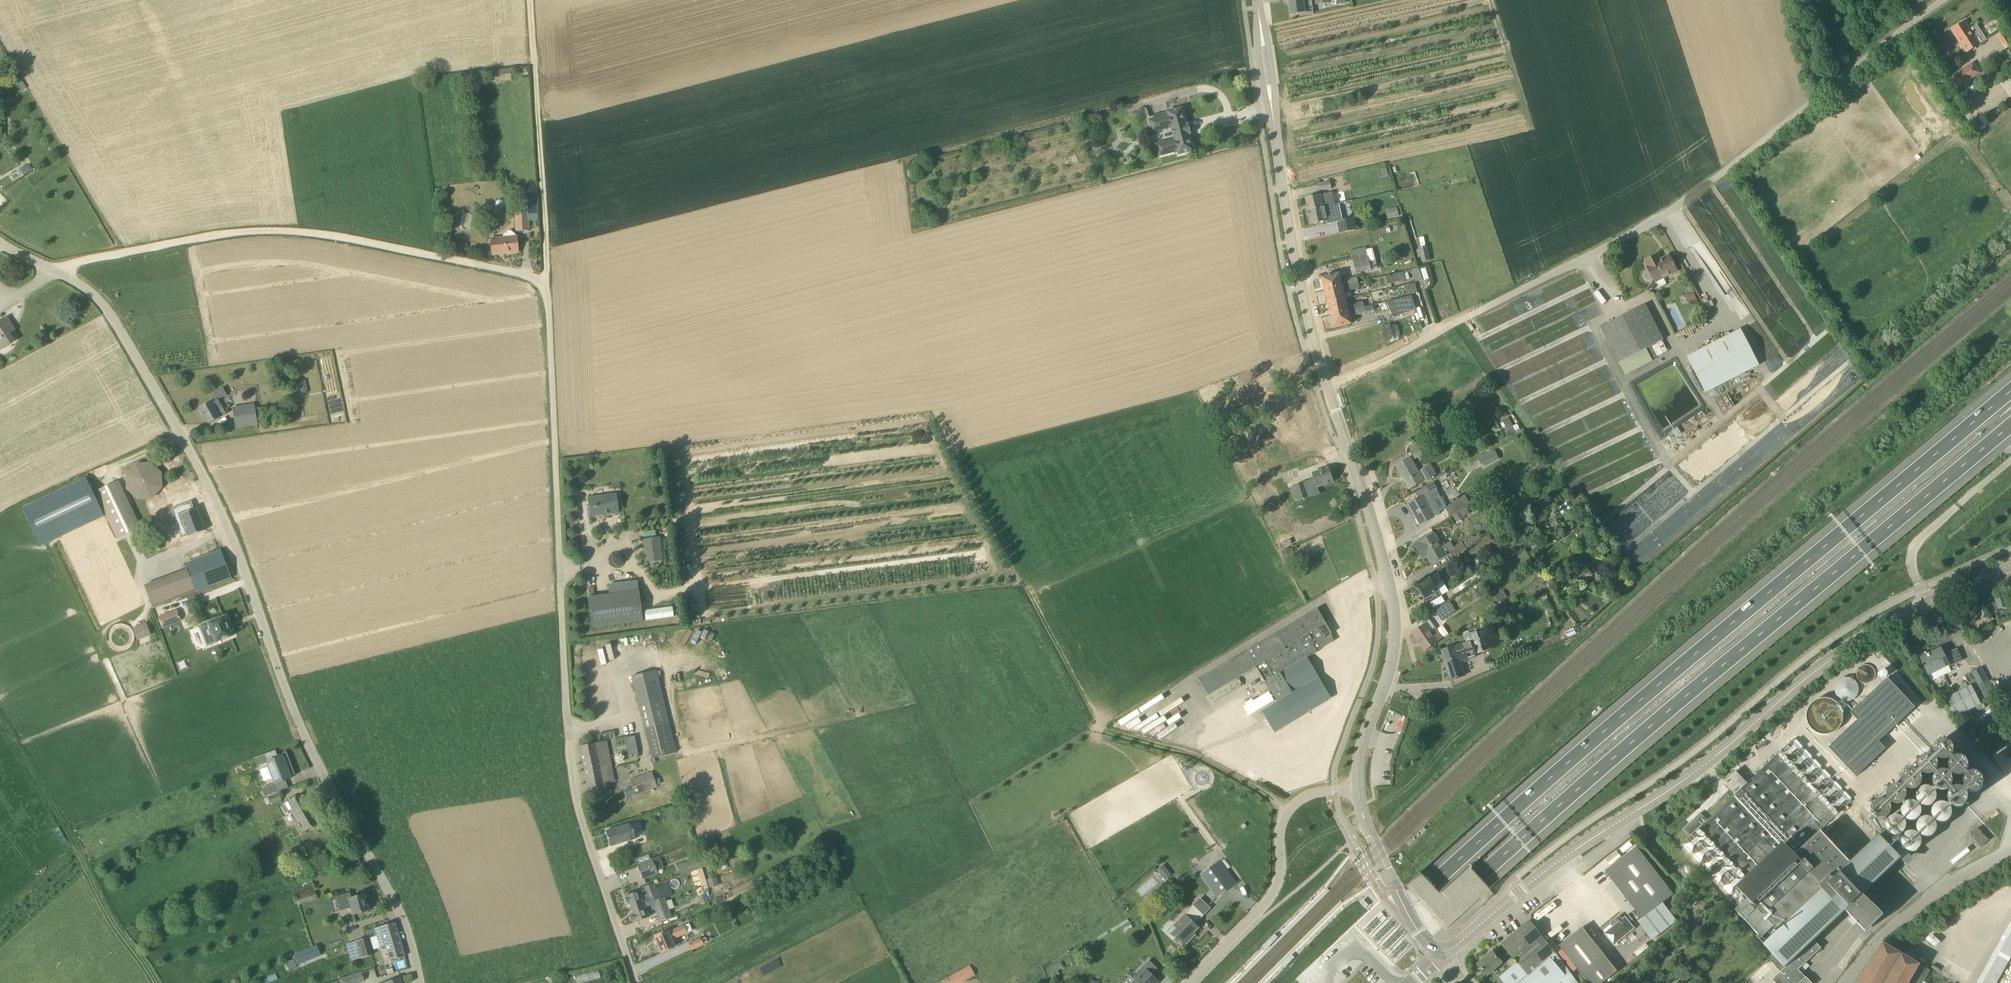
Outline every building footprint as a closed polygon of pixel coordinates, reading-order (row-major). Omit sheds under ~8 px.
[(1292,15),(1303,13),(1303,16),(1314,14),(1312,0),(1290,0),(1292,15)] [(1966,53),(1980,44),(1965,21),(1951,30),(1966,53)] [(2005,50),(2010,46),(2010,34),(2007,29),(1996,35),(2005,50)] [(1953,75),(1961,87),(1981,73),(1974,62),(1953,75)] [(498,80),(512,78),(511,68),(497,69),(498,80)] [(1174,139),(1156,144),(1159,156),(1179,151),(1179,155),(1194,151),(1190,135),(1192,134),(1189,124),(1187,124),(1183,108),(1168,112),(1169,116),(1150,121),(1153,133),(1171,128),(1174,139)] [(21,177),(34,169),(30,162),(17,170),(21,177)] [(1320,192),(1332,189),(1330,181),(1319,184),(1320,192)] [(1306,198),(1309,210),(1325,207),(1336,205),(1333,192),(1306,198)] [(528,231),(528,221),(538,221),(538,209),(537,196),(519,197),(520,213),(516,213),(516,231),(528,231)] [(1325,207),(1309,210),(1312,225),(1327,222),(1328,224),(1335,222),(1332,208),(1325,210),(1325,207)] [(1397,207),(1391,209),(1394,218),(1399,216),(1397,207)] [(1356,230),(1354,218),(1338,222),(1341,233),(1356,230)] [(517,236),(490,239),(492,256),(519,252),(517,236)] [(1418,248),(1419,261),(1429,261),(1428,247),(1418,248)] [(1353,258),(1356,272),(1377,267),(1375,260),(1369,261),(1367,255),(1353,258)] [(1669,255),(1660,260),(1658,255),(1645,261),(1648,266),(1647,267),(1649,270),(1647,271),(1645,273),(1644,275),(1645,277),(1646,279),(1647,280),(1649,280),(1652,280),(1653,279),(1655,282),(1677,271),(1669,255)] [(1426,266),(1414,270),(1418,281),(1430,277),(1426,266)] [(1405,280),(1403,272),(1389,276),(1391,284),(1405,280)] [(1326,291),(1359,283),(1357,277),(1345,280),(1344,282),(1342,282),(1340,274),(1323,278),(1326,291)] [(1329,303),(1346,299),(1344,291),(1346,290),(1348,291),(1360,288),(1359,283),(1326,291),(1329,303)] [(1411,293),(1417,292),(1415,283),(1409,284),(1411,293)] [(1688,294),(1690,301),(1696,300),(1694,292),(1688,294)] [(1387,302),(1393,318),(1416,309),(1412,296),(1387,302)] [(1365,307),(1363,302),(1351,305),(1350,306),(1348,307),(1346,299),(1329,303),(1332,315),(1365,307)] [(1365,307),(1332,315),(1335,328),(1352,324),(1350,317),(1375,311),(1373,305),(1365,307)] [(1655,345),(1637,309),(1601,327),(1619,363),(1626,375),(1653,361),(1647,349),(1655,345)] [(7,329),(12,326),(7,317),(0,322),(0,350),(15,341),(7,329)] [(1400,339),(1397,329),(1392,331),(1390,326),(1391,326),(1391,325),(1382,327),(1384,336),(1387,336),(1389,342),(1400,339)] [(1706,393),(1759,365),(1741,329),(1687,357),(1706,393)] [(226,414),(220,404),(217,398),(200,408),(209,424),(220,418),(226,414)] [(257,424),(255,408),(233,412),(236,428),(257,424)] [(1505,432),(1515,429),(1511,418),(1501,421),(1505,432)] [(1415,458),(1428,452),(1425,445),(1412,451),(1415,458)] [(1486,468),(1501,458),(1495,449),(1480,458),(1486,468)] [(1438,478),(1431,466),(1419,472),(1411,458),(1397,466),(1410,489),(1425,480),(1427,484),(1438,478)] [(156,468),(150,464),(143,464),(136,465),(131,469),(127,475),(126,482),(128,489),(132,495),(138,499),(145,499),(152,498),(157,493),(161,488),(162,480),(161,474),(156,468)] [(1513,487),(1523,481),(1522,481),(1535,472),(1531,466),(1509,480),(1513,487)] [(1295,502),(1308,498),(1320,494),(1318,487),(1334,482),(1329,468),(1313,473),(1315,479),(1303,483),(1290,487),(1295,502)] [(24,507),(40,546),(57,538),(105,518),(88,479),(24,507)] [(118,482),(96,492),(117,538),(139,527),(118,482)] [(1416,493),(1419,498),(1409,504),(1421,525),(1435,517),(1434,517),(1440,513),(1432,500),(1434,499),(1426,487),(1416,493)] [(590,517),(605,515),(619,513),(617,495),(588,498),(590,517)] [(1451,516),(1469,504),(1464,496),(1445,508),(1451,516)] [(191,501),(171,509),(177,525),(182,537),(188,535),(189,536),(189,537),(205,531),(197,509),(194,510),(191,501)] [(1415,545),(1423,558),(1428,556),(1432,563),(1447,555),(1435,534),(1415,545)] [(1449,552),(1453,559),(1481,540),(1479,536),(1472,536),(1449,552)] [(1488,536),(1461,555),(1467,565),(1495,546),(1488,536)] [(646,563),(663,561),(660,537),(643,539),(646,563)] [(219,550),(185,563),(188,569),(196,592),(232,578),(228,568),(221,550),(219,550)] [(1429,604),(1449,591),(1438,573),(1418,585),(1425,598),(1429,604)] [(1508,598),(1504,590),(1494,596),(1498,603),(1508,598)] [(593,628),(643,621),(639,591),(589,597),(593,628)] [(1436,611),(1440,617),(1442,621),(1456,612),(1449,602),(1436,611)] [(672,607),(644,611),(645,620),(673,617),(672,607)] [(158,617),(163,628),(181,621),(177,609),(158,617)] [(1239,677),(1240,677),(1257,667),(1265,682),(1277,701),(1262,711),(1275,733),(1332,698),(1308,658),(1318,652),(1318,651),(1335,641),(1331,634),(1332,634),(1318,609),(1231,660),(1231,659),(1199,678),(1209,695),(1239,677)] [(208,623),(203,625),(206,633),(209,631),(211,635),(203,638),(206,646),(216,643),(232,637),(224,616),(208,623)] [(150,634),(146,624),(134,629),(138,639),(150,634)] [(1436,630),(1432,633),(1425,624),(1413,633),(1425,651),(1443,638),(1436,630)] [(1477,656),(1476,654),(1484,652),(1480,640),(1480,638),(1479,638),(1477,631),(1465,635),(1467,643),(1456,647),(1456,646),(1442,651),(1451,680),(1465,675),(1461,661),(1477,656)] [(613,658),(623,658),(623,643),(609,644),(610,652),(613,652),(613,658)] [(1921,658),(1929,675),(1949,665),(1950,667),(1963,660),(1957,648),(1950,651),(1953,657),(1947,660),(1941,648),(1921,658)] [(1996,695),(1982,667),(1972,673),(1986,700),(1996,695)] [(676,753),(656,671),(632,677),(652,759),(676,753)] [(1857,718),(1828,746),(1855,774),(1886,744),(1881,738),(1916,704),(1888,675),(1851,711),(1857,718)] [(1831,699),(1854,698),(1853,678),(1830,679),(1831,699)] [(1944,699),(1954,718),(1981,704),(1972,685),(1944,699)] [(629,755),(639,753),(636,735),(626,737),(629,755)] [(1774,955),(1780,962),(1776,966),(1781,972),(1773,980),(1776,982),(1811,982),(1798,970),(1821,948),(1814,940),(1848,908),(1867,929),(1881,915),(1862,895),(1901,858),(1879,835),(1865,849),(1851,862),(1850,863),(1820,831),(1838,814),(1840,816),(1849,808),(1847,806),(1853,801),(1794,739),(1748,783),(1736,771),(1724,782),(1736,794),(1708,821),(1701,813),(1684,829),(1691,837),(1684,843),(1742,905),(1736,910),(1760,935),(1758,937),(1765,944),(1764,944),(1774,955)] [(608,771),(612,770),(606,741),(580,747),(588,787),(603,784),(603,783),(610,782),(608,771)] [(1949,743),(1947,741),(1946,741),(1943,741),(1940,741),(1937,744),(1935,745),(1934,748),(1934,750),(1934,752),(1935,754),(1935,755),(1936,756),(1934,757),(1932,756),(1930,756),(1928,756),(1924,756),(1922,757),(1920,759),(1918,762),(1918,766),(1918,768),(1919,770),(1917,772),(1914,771),(1911,771),(1909,771),(1906,772),(1904,775),(1902,777),(1902,782),(1903,785),(1901,786),(1898,785),(1895,786),(1892,787),(1889,789),(1888,790),(1887,792),(1887,795),(1887,798),(1888,799),(1886,801),(1884,801),(1881,800),(1879,801),(1876,802),(1874,803),(1872,805),(1871,807),(1871,810),(1872,813),(1873,815),(1874,817),(1875,818),(1876,818),(1878,819),(1880,819),(1882,819),(1884,819),(1887,818),(1888,819),(1887,821),(1887,822),(1886,825),(1886,826),(1886,828),(1887,830),(1888,833),(1889,834),(1891,835),(1892,835),(1893,835),(1894,835),(1897,836),(1900,835),(1902,837),(1902,839),(1901,841),(1901,843),(1902,847),(1904,848),(1906,850),(1908,851),(1910,852),(1913,852),(1916,851),(1918,850),(1920,848),(1921,846),(1922,843),(1922,842),(1922,840),(1921,839),(1921,838),(1919,835),(1920,834),(1922,836),(1924,837),(1927,837),(1929,837),(1932,836),(1934,835),(1935,833),(1936,831),(1937,828),(1937,825),(1936,823),(1934,821),(1935,820),(1936,821),(1939,822),(1941,823),(1944,823),(1946,822),(1948,821),(1950,819),(1951,817),(1951,816),(1952,814),(1952,813),(1952,811),(1951,810),(1951,808),(1950,807),(1949,806),(1950,805),(1952,806),(1954,807),(1956,808),(1959,808),(1961,807),(1963,806),(1965,805),(1966,803),(1967,802),(1968,800),(1968,798),(1968,797),(1967,795),(1967,793),(1966,792),(1965,790),(1967,792),(1970,792),(1971,793),(1973,793),(1974,793),(1976,792),(1977,792),(1979,791),(1980,790),(1981,789),(1982,786),(1983,784),(1983,782),(1983,781),(1983,779),(1983,778),(1982,776),(1981,775),(1980,774),(1979,773),(1978,772),(1976,771),(1975,771),(1973,770),(1972,770),(1970,771),(1969,771),(1967,772),(1968,770),(1968,768),(1968,766),(1968,764),(1967,762),(1966,760),(1964,758),(1962,756),(1960,755),(1957,755),(1955,755),(1953,755),(1953,754),(1953,753),(1954,751),(1954,750),(1953,747),(1952,746),(1951,745),(1950,744),(1949,743)] [(265,754),(276,784),(290,778),(289,776),(295,774),(286,751),(277,755),(275,750),(265,754)] [(635,795),(657,787),(652,772),(630,780),(635,795)] [(277,792),(274,784),(263,788),(266,796),(277,792)] [(270,804),(282,800),(279,792),(267,796),(268,797),(264,799),(266,805),(270,803),(270,804)] [(317,809),(313,811),(303,793),(283,804),(287,813),(291,810),(299,823),(300,822),(305,831),(324,821),(317,809)] [(615,832),(607,834),(610,846),(627,841),(625,834),(633,832),(630,824),(614,829),(615,832)] [(1982,847),(1989,840),(1978,828),(1970,835),(1982,847)] [(644,843),(654,840),(651,829),(641,832),(644,843)] [(1678,921),(1663,902),(1674,894),(1637,847),(1605,871),(1642,919),(1639,922),(1653,941),(1678,921)] [(681,874),(701,867),(697,858),(677,865),(681,874)] [(641,872),(655,867),(652,859),(638,865),(641,872)] [(1237,884),(1234,881),(1220,861),(1204,873),(1202,874),(1216,893),(1218,896),(1219,897),(1237,884)] [(1163,865),(1157,870),(1166,880),(1172,874),(1163,865)] [(1473,865),(1468,865),(1438,891),(1432,884),(1421,872),(1408,885),(1418,896),(1425,903),(1447,927),(1490,889),(1479,877),(1472,869),(1473,865)] [(703,878),(700,869),(694,871),(699,886),(705,884),(703,878)] [(709,888),(719,885),(716,876),(707,879),(709,888)] [(629,909),(659,899),(653,884),(645,886),(648,893),(642,895),(640,891),(625,896),(629,909)] [(295,893),(298,905),(317,900),(314,888),(295,893)] [(337,896),(341,910),(351,907),(353,915),(369,910),(365,895),(351,898),(350,893),(337,896)] [(629,909),(634,922),(649,917),(646,908),(648,908),(649,911),(656,909),(658,914),(668,910),(664,897),(659,899),(629,909)] [(1193,938),(1196,935),(1194,933),(1200,928),(1195,923),(1210,909),(1201,899),(1174,925),(1177,928),(1172,934),(1178,940),(1180,939),(1186,945),(1193,938)] [(1613,945),(1634,928),(1625,917),(1622,920),(1619,916),(1616,919),(1619,923),(1605,934),(1613,945)] [(1572,974),(1530,920),(1502,944),(1518,963),(1500,978),(1502,980),(1499,982),(1561,982),(1572,974)] [(405,957),(395,924),(395,922),(365,931),(366,935),(374,933),(375,937),(377,936),(380,947),(386,946),(390,960),(405,957)] [(668,932),(655,938),(661,953),(674,947),(671,940),(687,933),(683,925),(668,932)] [(1589,982),(1600,982),(1617,970),(1583,927),(1559,946),(1589,982)] [(372,955),(367,938),(355,941),(360,959),(372,955)] [(704,945),(703,944),(707,942),(705,938),(701,940),(701,938),(689,944),(692,950),(704,945)] [(1859,982),(1923,982),(1930,970),(1883,942),(1859,982)] [(317,945),(294,955),(298,965),(304,963),(306,968),(316,964),(313,959),(321,956),(317,945)] [(1478,965),(1487,975),(1488,975),(1506,959),(1497,948),(1478,965)] [(1923,956),(1953,975),(1955,971),(1925,952),(1923,956)] [(1133,978),(1130,976),(1123,982),(1157,982),(1159,981),(1152,974),(1158,969),(1149,961),(1133,978)] [(970,965),(937,982),(960,982),(975,975),(970,965)] [(355,982),(364,980),(361,972),(340,979),(341,982),(355,982)] [(1561,982),(1580,982),(1572,974),(1561,982)]
